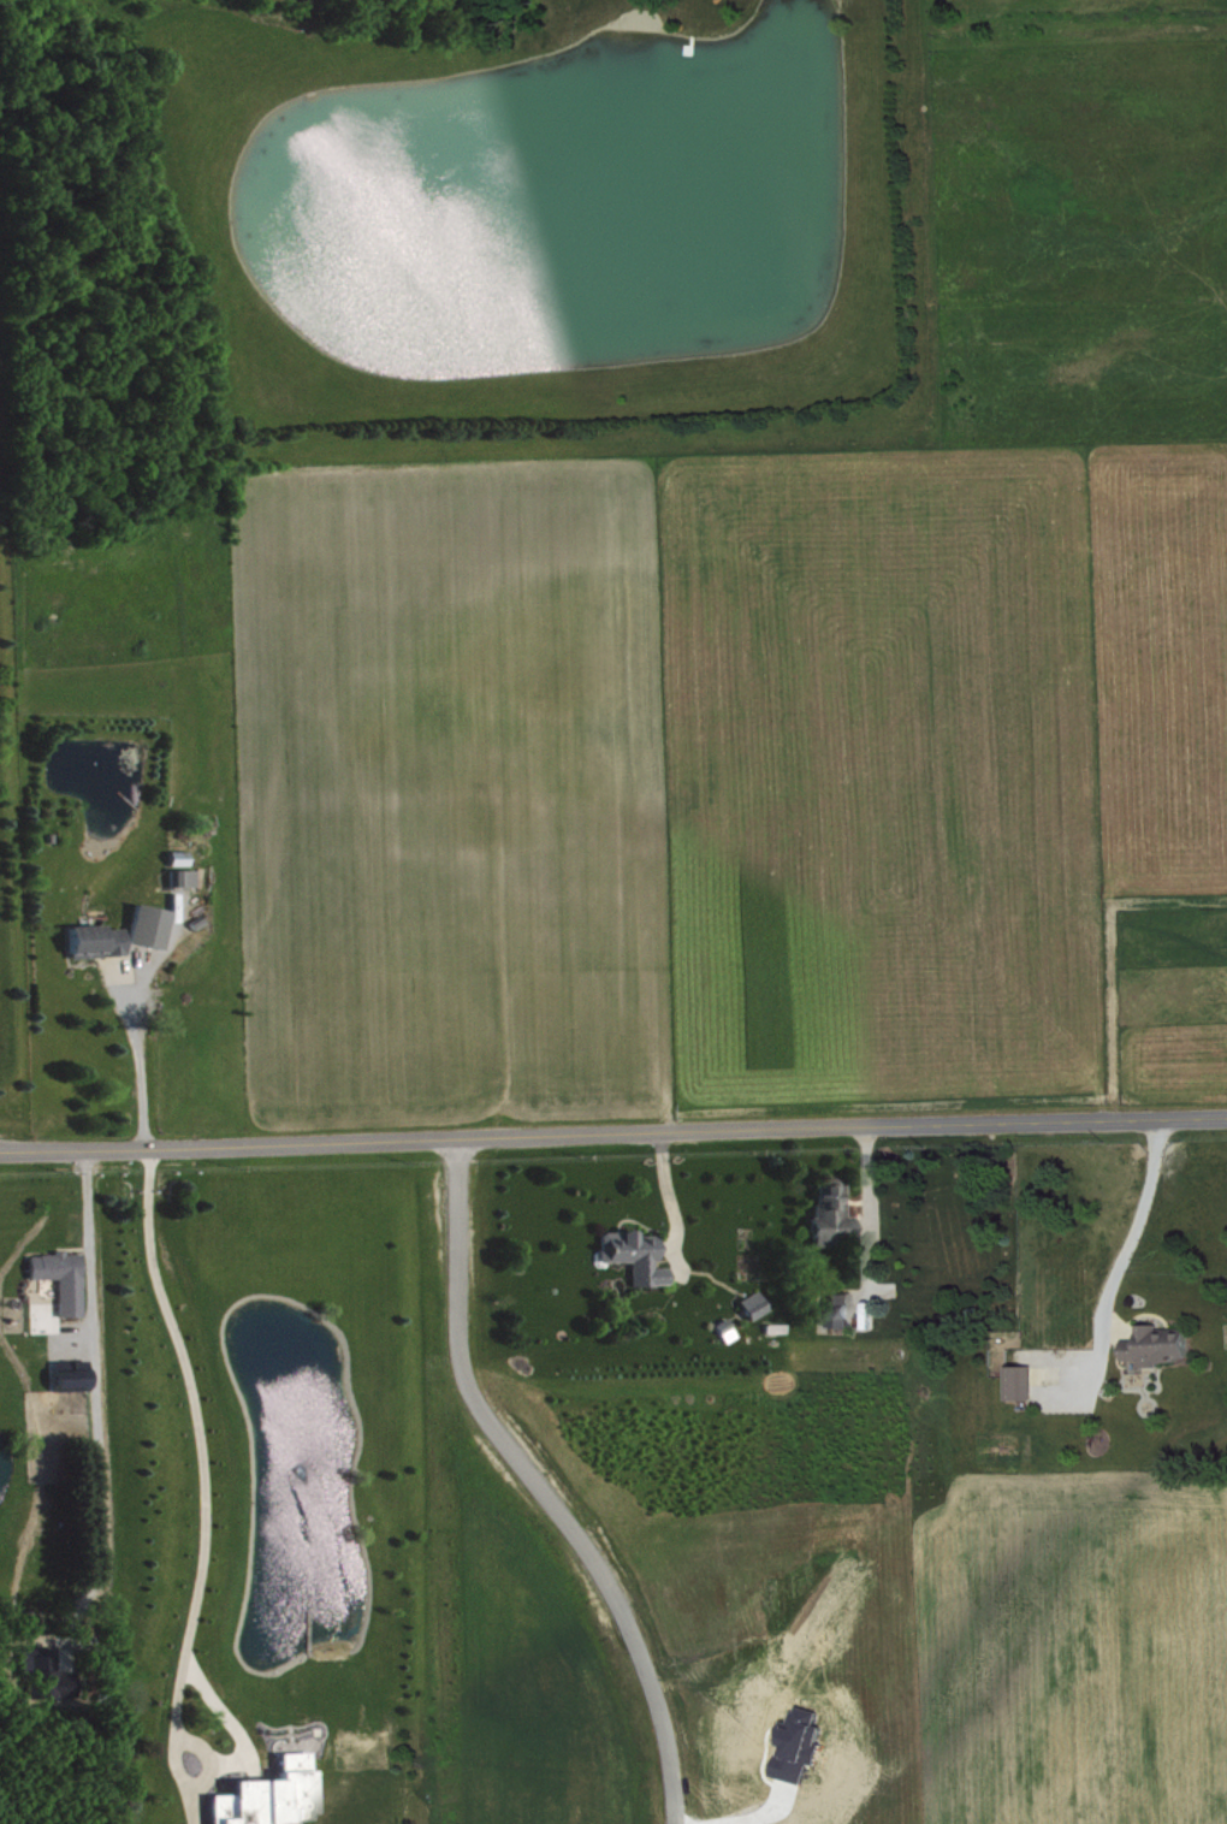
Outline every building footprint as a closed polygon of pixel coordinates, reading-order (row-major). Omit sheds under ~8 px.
[(200,870),(174,870),(174,887),(200,887),(200,870)] [(174,911),(139,904),(131,942),(165,949),(174,911)] [(73,927),(74,958),(128,956),(127,925),(73,927)] [(819,1245),(864,1245),(864,1216),(851,1216),(851,1184),(818,1184),(819,1245)] [(63,1279),(64,1317),(88,1317),(86,1253),(34,1255),(34,1280),(63,1279)] [(776,1310),(765,1290),(745,1300),(756,1321),(776,1310)] [(834,1294),(835,1328),(857,1327),(857,1321),(859,1321),(858,1293),(834,1294)] [(1131,1359),(1147,1359),(1147,1367),(1168,1367),(1168,1361),(1204,1360),(1204,1329),(1170,1329),(1170,1324),(1147,1324),(1147,1340),(1131,1340),(1131,1359)] [(76,1370),(76,1361),(59,1362),(60,1392),(94,1390),(93,1370),(76,1370)] [(1014,1366),(1015,1400),(1044,1399),(1043,1365),(1014,1366)] [(315,1753),(283,1754),(284,1779),(237,1781),(237,1795),(215,1795),(216,1823),(272,1823),(317,1821),(315,1753)]
